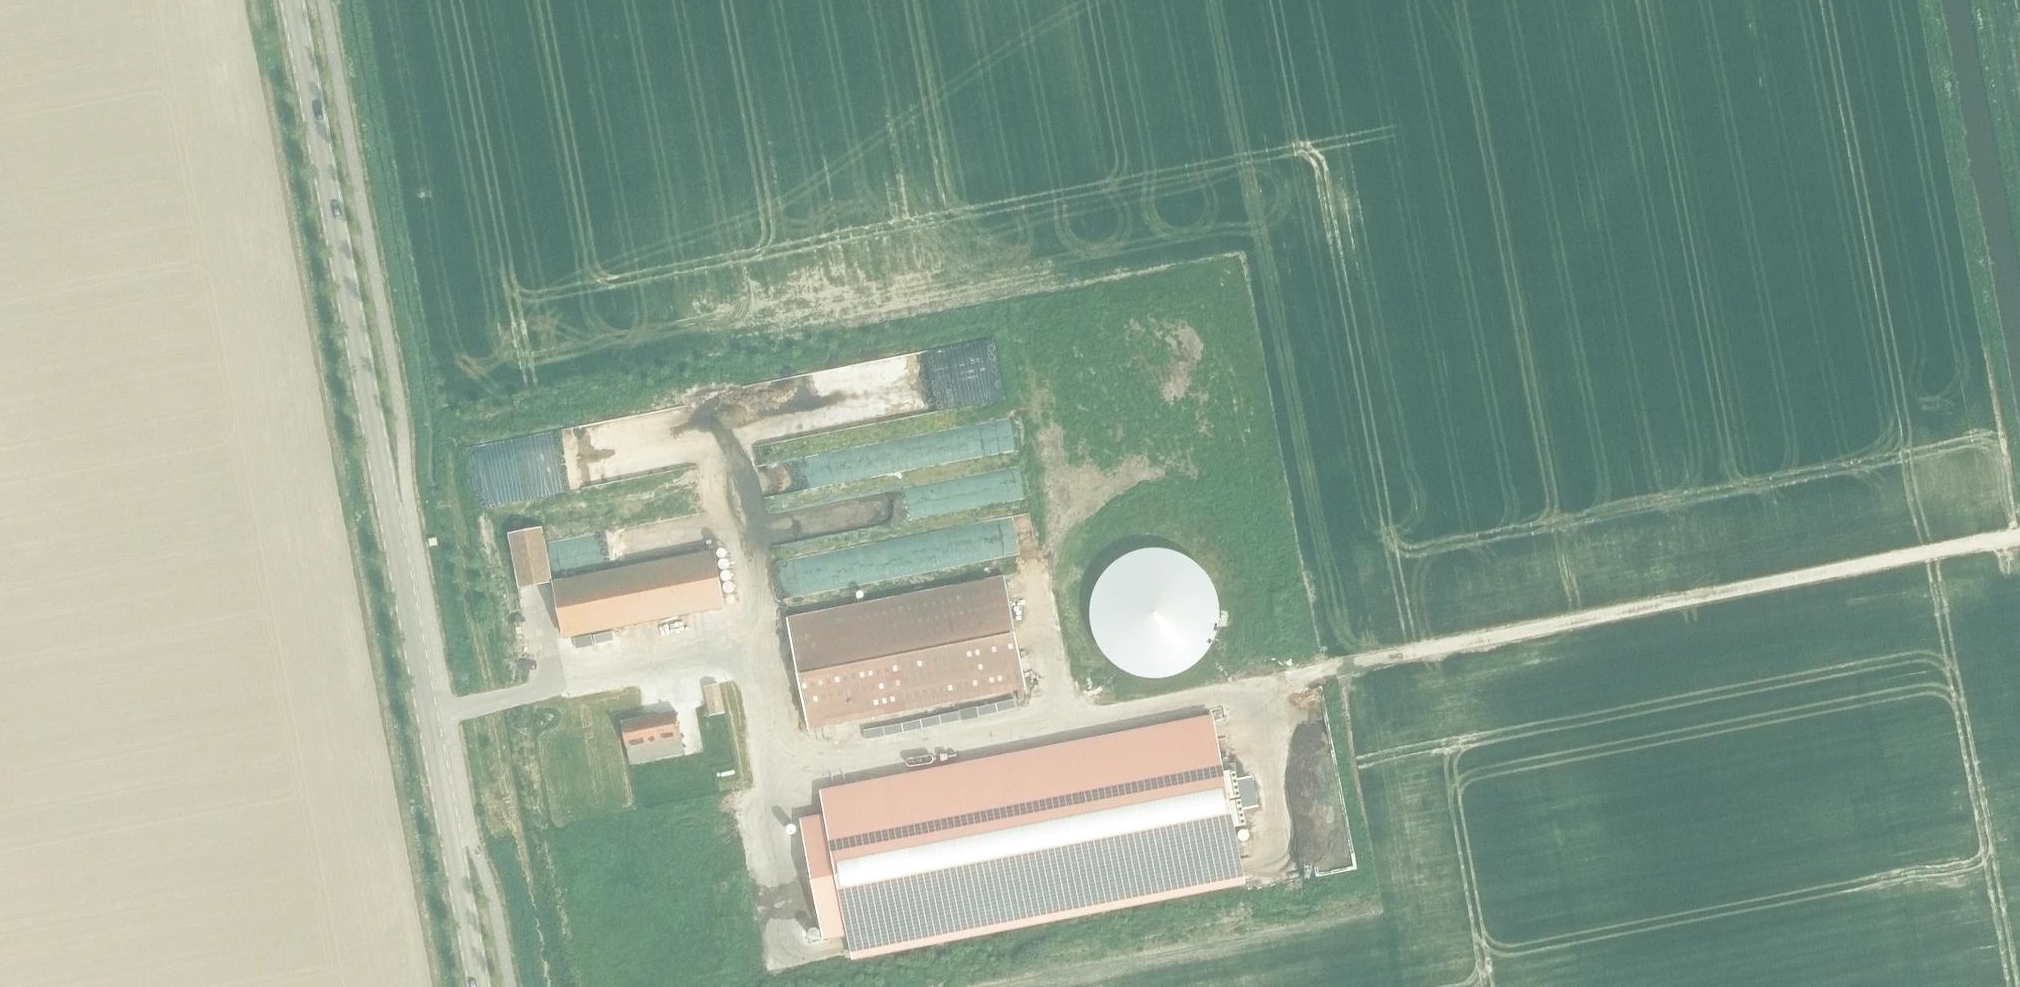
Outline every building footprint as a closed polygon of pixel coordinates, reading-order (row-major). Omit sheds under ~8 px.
[(795,412),(834,408),(832,392),(793,395),(795,412)] [(1016,406),(921,416),(924,444),(1019,434),(1016,406)] [(541,527),(509,533),(520,589),(552,582),(541,527)] [(1085,603),(1085,607),(1085,615),(1087,623),(1089,630),(1092,637),(1097,645),(1101,650),(1106,657),(1114,663),(1121,667),(1128,671),(1137,674),(1149,675),(1157,675),(1166,674),(1174,672),(1182,669),(1190,664),(1196,660),(1202,655),(1207,649),(1210,644),(1213,640),(1216,634),(1218,629),(1220,622),(1221,615),(1221,609),(1221,603),(1221,596),(1219,590),(1218,585),(1216,580),(1214,576),(1211,571),(1208,567),(1206,564),(1202,559),(1198,556),(1192,551),(1188,548),(1182,545),(1175,543),(1169,541),(1163,540),(1157,539),(1151,539),(1145,539),(1139,541),(1132,542),(1127,544),(1121,547),(1118,549),(1114,552),(1109,555),(1106,558),(1103,561),(1100,564),(1097,568),(1095,572),(1092,576),(1090,581),(1089,585),(1087,589),(1086,594),(1086,598),(1085,603)] [(554,581),(564,637),(724,606),(713,551),(554,581)] [(1004,576),(787,618),(808,729),(1026,687),(1004,576)] [(710,715),(724,712),(718,684),(704,687),(710,715)] [(627,747),(630,763),(684,753),(676,711),(621,722),(626,747),(627,747)] [(824,815),(800,820),(823,940),(848,935),(851,955),(1239,880),(1214,720),(820,797),(824,815)] [(726,756),(730,769),(753,760),(748,747),(726,756)]
